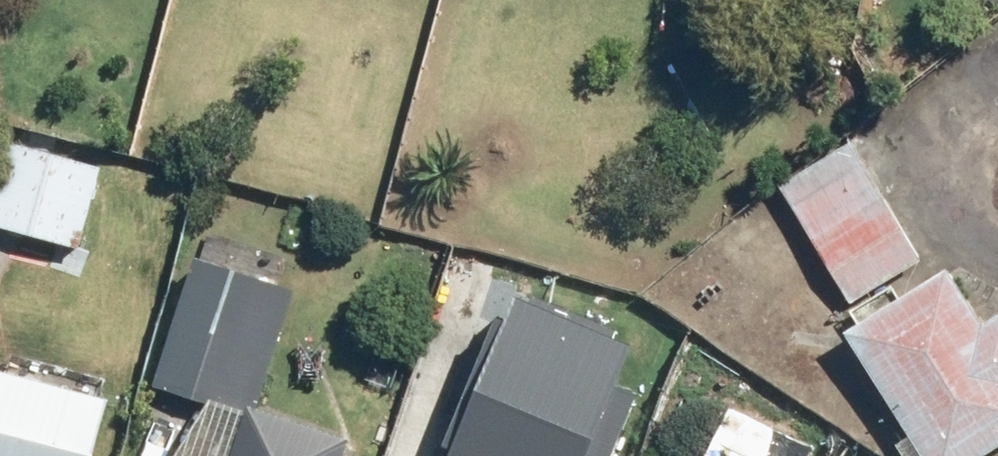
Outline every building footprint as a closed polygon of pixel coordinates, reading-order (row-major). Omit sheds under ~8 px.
[(284,174),(315,183),(327,142),(296,133),(284,174)] [(87,171),(12,147),(0,184),(0,225),(64,245),(87,171)] [(847,150),(786,184),(846,292),(907,258),(847,150)] [(190,266),(152,369),(249,404),(286,301),(190,266)] [(857,339),(930,455),(988,455),(997,450),(997,378),(941,287),(857,339)] [(512,324),(489,382),(620,437),(639,396),(596,378),(619,321),(539,288),(522,328),(512,324)] [(478,455),(612,455),(620,437),(489,382),(464,440),(482,447),(478,455)] [(83,412),(0,393),(0,455),(73,455),(83,412)] [(329,451),(203,416),(192,455),(328,455),(329,451)] [(712,455),(800,455),(802,452),(731,417),(712,455)]
